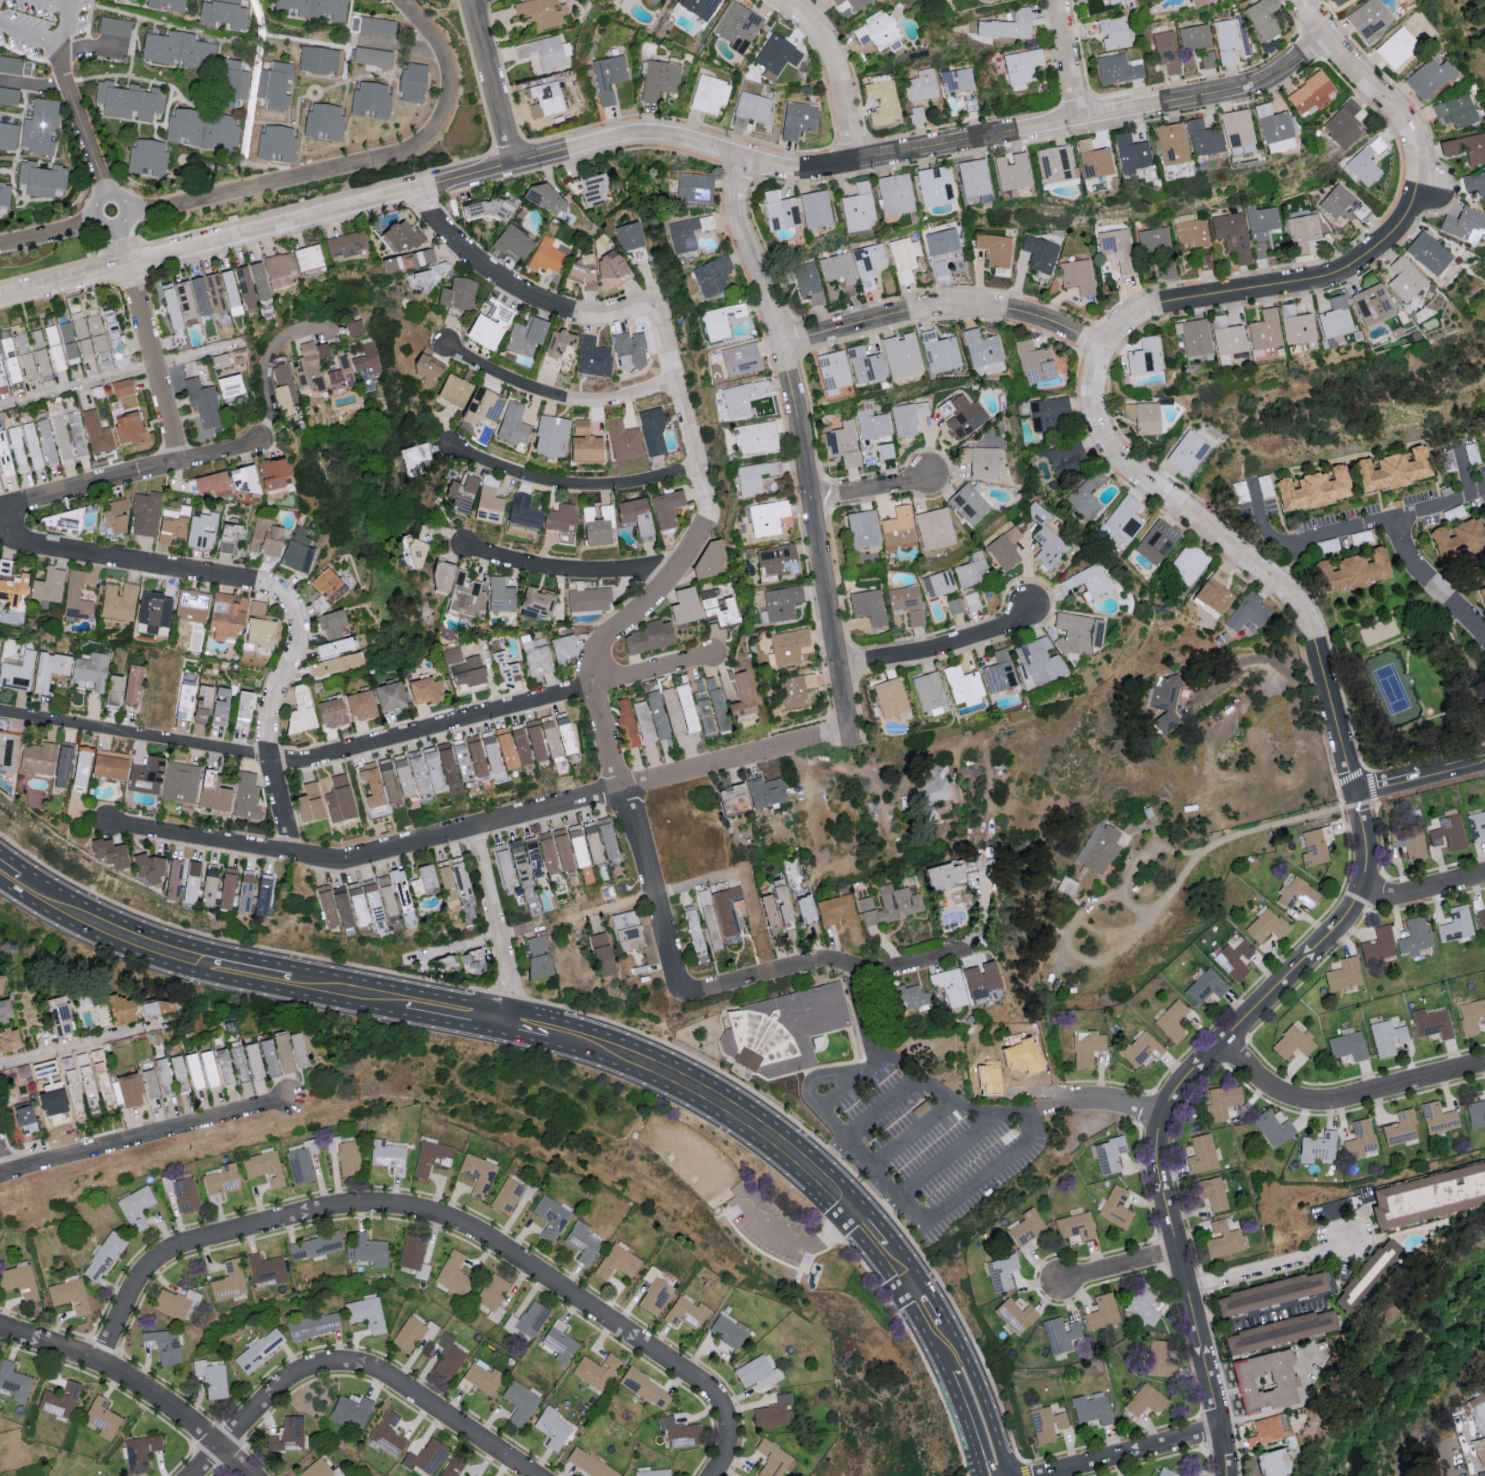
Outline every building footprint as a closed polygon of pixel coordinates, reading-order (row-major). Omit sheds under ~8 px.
[(159,8),(160,3),(169,3),(168,9),(185,10),(185,0),(147,0),(146,8),(159,8)] [(211,2),(201,1),(198,23),(214,26),(215,21),(230,23),(229,28),(245,30),(248,8),(239,6),(240,0),(211,0),(211,2)] [(346,0),(277,0),(276,5),(297,8),(296,16),(343,22),(346,0)] [(516,17),(525,15),(528,25),(533,23),(535,30),(564,23),(562,14),(567,13),(565,2),(559,4),(558,0),(524,0),(513,3),(516,17)] [(709,21),(718,0),(683,0),(680,7),(709,21)] [(743,55),(763,17),(731,0),(714,33),(731,42),(729,47),(743,55)] [(840,11),(849,5),(854,11),(870,0),(832,0),(840,11)] [(1270,13),(1279,8),(1274,0),(1260,0),(1244,8),(1262,42),(1280,32),(1270,13)] [(1377,0),(1366,0),(1344,15),(1365,45),(1376,38),(1371,31),(1390,19),(1377,0)] [(1030,37),(1030,7),(1011,6),(1011,21),(977,20),(977,36),(1030,37)] [(877,51),(901,38),(885,8),(864,19),(866,23),(852,30),(860,45),(871,39),(877,51)] [(396,20),(352,15),(348,45),(355,46),(353,62),(361,63),(360,71),(371,72),(372,65),(390,67),(391,50),(360,46),(362,33),(394,36),(396,20)] [(1098,18),(1100,36),(1102,36),(1103,50),(1130,47),(1127,15),(1098,18)] [(130,37),(132,20),(100,17),(98,34),(130,37)] [(1237,63),(1235,50),(1240,49),(1234,18),(1213,21),(1220,65),(1237,63)] [(1178,27),(1181,49),(1211,46),(1209,24),(1178,27)] [(1418,45),(1400,25),(1374,49),(1392,69),(1418,45)] [(144,33),(141,60),(172,64),(173,59),(182,60),(181,65),(212,70),(216,43),(194,40),(195,33),(168,29),(167,36),(144,33)] [(1158,64),(1165,62),(1168,74),(1181,71),(1172,29),(1151,33),(1158,64)] [(777,75),(786,60),(795,66),(803,52),(772,32),(754,61),(777,75)] [(514,45),(517,59),(533,55),(534,62),(538,61),(541,72),(567,65),(559,34),(514,45)] [(1035,81),(1033,66),(1044,64),(1041,48),(1003,54),(1008,85),(1035,81)] [(1096,57),(1100,84),(1144,78),(1142,63),(1128,65),(1126,53),(1096,57)] [(601,107),(615,104),(610,83),(627,80),(622,54),(591,60),(601,107)] [(1436,65),(1429,57),(1403,79),(1420,100),(1453,72),(1443,59),(1436,65)] [(676,93),(681,64),(647,59),(640,100),(656,102),(658,90),(676,93)] [(919,76),(904,79),(908,102),(939,96),(933,67),(918,70),(919,76)] [(944,92),(975,89),(972,68),(942,71),(944,92)] [(1333,88),(1320,70),(1285,96),(1301,118),(1327,98),(1325,94),(1333,88)] [(690,107),(716,115),(720,102),(725,104),(731,83),(700,73),(690,107)] [(165,89),(146,86),(128,84),(127,89),(112,87),(113,81),(96,79),(93,102),(104,104),(103,114),(130,118),(130,110),(137,111),(136,119),(151,121),(152,111),(162,112),(165,89)] [(530,86),(534,103),(528,105),(531,117),(564,109),(557,79),(530,86)] [(900,120),(893,79),(864,84),(866,100),(876,98),(878,111),(868,112),(871,125),(900,120)] [(772,99),(740,90),(733,113),(765,122),(772,99)] [(1431,103),(1437,125),(1450,121),(1452,128),(1474,121),(1465,92),(1431,103)] [(52,156),(60,101),(33,97),(29,120),(23,119),(19,146),(28,147),(27,152),(52,156)] [(1321,127),(1343,150),(1365,129),(1358,121),(1366,113),(1351,98),(1321,127)] [(817,104),(786,101),(781,139),(797,141),(798,130),(814,132),(817,104)] [(1253,106),(1266,154),(1295,146),(1286,110),(1271,114),(1268,102),(1253,106)] [(165,141),(178,142),(179,136),(189,137),(188,145),(236,150),(239,125),(235,124),(236,115),(174,108),(173,116),(168,115),(165,141)] [(1225,147),(1253,142),(1247,108),(1219,113),(1225,147)] [(1219,127),(1203,129),(1201,118),(1186,119),(1190,155),(1222,151),(1219,127)] [(1154,125),(1159,165),(1188,161),(1183,122),(1154,125)] [(17,124),(0,123),(0,149),(15,151),(17,124)] [(1112,134),(1119,175),(1133,173),(1132,168),(1151,165),(1147,140),(1131,142),(1129,131),(1112,134)] [(1464,151),(1466,166),(1484,163),(1484,144),(1484,145),(1482,133),(1438,140),(1441,155),(1464,151)] [(1386,144),(1377,134),(1342,166),(1362,189),(1381,172),(1370,159),(1386,144)] [(1112,174),(1108,147),(1091,149),(1090,137),(1076,139),(1081,178),(1112,174)] [(166,151),(163,150),(163,141),(135,139),(135,146),(129,146),(127,172),(139,173),(140,167),(150,168),(149,175),(165,177),(166,151)] [(1036,149),(1042,183),(1073,177),(1067,144),(1036,149)] [(998,191),(1031,185),(1025,151),(1011,153),(1013,163),(1006,164),(1004,155),(992,157),(998,191)] [(992,199),(984,157),(957,162),(965,204),(992,199)] [(24,194),(52,198),(54,188),(63,189),(66,166),(50,164),(50,169),(35,167),(36,162),(19,160),(16,183),(26,184),(24,194)] [(917,170),(921,204),(953,200),(948,165),(917,170)] [(1462,175),(1465,192),(1477,189),(1480,204),(1484,203),(1484,170),(1462,175)] [(914,211),(908,172),(877,177),(883,216),(914,211)] [(677,201),(712,203),(713,175),(678,173),(677,201)] [(580,178),(585,207),(608,203),(602,174),(580,178)] [(845,231),(875,226),(868,179),(854,181),(856,194),(840,197),(845,231)] [(559,216),(568,198),(530,181),(522,199),(559,216)] [(1318,203),(1335,219),(1340,213),(1352,224),(1367,208),(1339,182),(1318,203)] [(11,184),(0,183),(0,206),(8,207),(11,184)] [(795,196),(778,199),(776,189),(763,191),(768,230),(800,225),(795,196)] [(830,225),(827,190),(800,192),(803,227),(830,225)] [(512,206),(490,194),(484,206),(469,198),(462,210),(491,226),(494,220),(502,224),(512,206)] [(1247,206),(1251,241),(1267,239),(1266,230),(1280,228),(1277,206),(1255,209),(1255,205),(1247,206)] [(1463,205),(1457,219),(1445,214),(1439,230),(1476,245),(1479,236),(1483,238),(1484,233),(1484,214),(1463,205)] [(1213,215),(1216,239),(1224,238),(1225,251),(1235,250),(1237,264),(1250,263),(1244,212),(1213,215)] [(1287,218),(1293,254),(1308,252),(1306,240),(1321,238),(1317,213),(1287,218)] [(697,249),(693,229),(710,226),(708,215),(669,224),(675,253),(697,249)] [(418,227),(410,232),(403,219),(380,232),(393,255),(425,238),(418,227)] [(621,250),(643,245),(639,221),(617,225),(621,250)] [(518,263),(534,242),(507,223),(492,244),(518,263)] [(1171,249),(1169,227),(1139,229),(1140,251),(1171,249)] [(930,255),(960,249),(956,228),(926,233),(930,255)] [(1120,275),(1135,272),(1129,228),(1098,232),(1101,255),(1109,254),(1111,270),(1119,269),(1120,275)] [(1435,276),(1453,256),(1422,229),(1404,249),(1435,276)] [(368,250),(364,230),(325,238),(329,257),(368,250)] [(1012,237),(976,232),(974,247),(986,249),(985,257),(989,258),(988,265),(1008,268),(1012,237)] [(568,249),(555,243),(556,240),(542,234),(525,267),(536,272),(539,265),(556,274),(568,249)] [(919,240),(910,242),(909,236),(889,241),(899,285),(913,281),(910,269),(917,267),(915,257),(922,255),(919,240)] [(1052,274),(1058,242),(1023,236),(1021,250),(1032,252),(1029,270),(1052,274)] [(1256,258),(1267,257),(1265,241),(1254,242),(1256,258)] [(856,270),(887,264),(883,243),(853,248),(856,270)] [(413,266),(435,258),(432,246),(409,253),(413,266)] [(646,258),(643,246),(631,249),(634,261),(646,258)] [(295,274),(289,251),(262,258),(270,289),(291,283),(289,276),(295,274)] [(595,257),(599,279),(624,275),(619,252),(595,257)] [(591,253),(578,254),(579,261),(566,262),(568,282),(582,280),(583,291),(595,290),(591,253)] [(691,269),(704,299),(731,288),(724,272),(733,268),(727,253),(691,269)] [(819,258),(822,279),(842,275),(843,285),(854,283),(849,253),(819,258)] [(1406,303),(1428,280),(1400,254),(1388,267),(1396,274),(1386,284),(1406,303)] [(1060,261),(1062,287),(1079,286),(1079,296),(1094,295),(1093,259),(1060,261)] [(948,274),(945,260),(933,262),(936,276),(948,274)] [(261,261),(234,267),(245,311),(258,308),(256,301),(270,298),(261,261)] [(811,305),(823,303),(814,262),(792,267),(799,296),(809,294),(811,305)] [(241,308),(230,270),(219,273),(230,311),(241,308)] [(226,310),(216,272),(204,276),(214,314),(226,310)] [(863,292),(876,289),(873,273),(860,276),(863,292)] [(198,316),(211,313),(201,276),(188,279),(198,316)] [(476,280),(452,276),(450,289),(440,287),(437,305),(471,310),(476,280)] [(176,282),(181,319),(194,318),(189,280),(176,282)] [(182,328),(171,282),(160,285),(171,331),(182,328)] [(1351,295),(1364,326),(1393,314),(1380,282),(1351,295)] [(1328,297),(1332,311),(1318,314),(1324,339),(1354,331),(1345,293),(1328,297)] [(464,337),(493,351),(514,310),(489,297),(487,303),(494,307),(489,318),(477,312),(464,337)] [(1312,313),(1295,315),(1294,303),(1279,305),(1285,344),(1305,341),(1307,349),(1317,348),(1312,313)] [(1247,322),(1250,356),(1262,355),(1261,348),(1281,345),(1277,307),(1260,308),(1261,321),(1247,322)] [(101,312),(111,354),(123,351),(113,309),(101,312)] [(110,365),(99,313),(88,316),(99,368),(110,365)] [(1242,324),(1225,326),(1223,314),(1210,316),(1217,365),(1228,364),(1226,354),(1246,351),(1242,324)] [(547,322),(528,315),(524,325),(513,321),(503,348),(529,358),(535,344),(539,345),(547,322)] [(80,359),(92,357),(84,317),(73,319),(80,359)] [(1183,356),(1203,354),(1203,360),(1211,359),(1206,318),(1172,322),(1174,334),(1181,333),(1183,356)] [(346,323),(350,337),(365,333),(361,319),(346,323)] [(67,364),(78,362),(68,321),(57,324),(67,364)] [(44,326),(50,371),(62,370),(55,325),(44,326)] [(963,330),(972,375),(1004,369),(997,334),(980,338),(978,327),(963,330)] [(549,329),(544,356),(570,361),(575,334),(549,329)] [(928,372),(959,367),(954,336),(935,340),(934,329),(921,331),(928,372)] [(39,375),(49,372),(37,330),(27,332),(39,375)] [(923,370),(913,331),(901,334),(902,335),(881,341),(890,379),(923,370)] [(614,334),(617,370),(646,367),(643,332),(630,333),(630,332),(614,334)] [(7,383),(20,380),(21,381),(33,379),(24,333),(0,338),(0,347),(7,383)] [(575,372),(607,377),(611,348),(594,346),(595,336),(580,334),(575,372)] [(1160,373),(1158,335),(1141,336),(1142,350),(1126,351),(1128,375),(1160,373)] [(1017,340),(1024,383),(1055,378),(1050,346),(1034,349),(1032,338),(1017,340)] [(298,343),(301,357),(293,358),(301,395),(324,389),(314,340),(298,343)] [(369,368),(370,373),(380,372),(374,341),(362,344),(364,355),(352,357),(354,371),(369,368)] [(726,376),(761,371),(756,342),(722,348),(726,376)] [(847,347),(854,384),(886,377),(881,352),(865,356),(863,344),(847,347)] [(824,396),(838,394),(837,387),(850,384),(844,350),(817,355),(824,396)] [(444,364),(433,358),(432,360),(420,352),(407,373),(430,387),(444,364)] [(211,356),(214,369),(229,365),(226,353),(211,356)] [(329,383),(347,381),(347,386),(354,385),(350,354),(338,356),(340,369),(327,371),(329,383)] [(287,362),(270,367),(282,415),(293,412),(291,404),(297,403),(287,362)] [(473,385),(449,372),(436,396),(461,409),(473,385)] [(215,379),(220,399),(243,393),(238,373),(215,379)] [(184,379),(190,406),(197,405),(202,430),(222,425),(213,385),(201,388),(198,375),(184,379)] [(133,395),(131,379),(111,381),(113,397),(133,395)] [(721,388),(727,419),(750,414),(746,395),(756,393),(756,391),(766,389),(764,379),(721,388)] [(498,395),(476,385),(460,420),(473,426),(477,419),(492,426),(503,403),(496,399),(498,395)] [(970,404),(963,392),(949,401),(958,414),(944,422),(956,440),(989,419),(977,400),(970,404)] [(1068,396),(1030,400),(1033,431),(1060,429),(1058,414),(1070,413),(1068,396)] [(523,447),(531,425),(519,421),(525,405),(509,399),(495,437),(523,447)] [(896,437),(918,434),(915,417),(929,415),(927,401),(891,406),(896,437)] [(1134,435),(1160,434),(1159,402),(1123,403),(1123,421),(1134,421),(1134,435)] [(81,411),(92,454),(114,449),(108,426),(100,428),(94,407),(81,411)] [(668,452),(659,407),(638,411),(647,456),(668,452)] [(858,438),(890,436),(889,413),(873,414),(873,409),(857,409),(858,438)] [(67,412),(72,457),(83,456),(78,411),(67,412)] [(140,411),(112,417),(118,446),(146,440),(140,411)] [(531,452),(561,460),(570,421),(541,413),(531,452)] [(51,417),(59,461),(70,459),(62,415),(51,417)] [(641,458),(639,427),(623,428),(622,416),(608,417),(611,460),(641,458)] [(57,462),(45,418),(34,421),(46,465),(57,462)] [(852,418),(841,420),(842,428),(824,431),(828,456),(841,454),(843,468),(860,466),(852,418)] [(570,460),(601,461),(602,436),(589,436),(589,419),(574,419),(573,436),(571,436),(570,460)] [(20,425),(31,468),(41,466),(30,422),(20,425)] [(27,470),(17,426),(6,428),(16,473),(27,470)] [(1167,460),(1188,475),(1209,443),(1188,428),(1167,460)] [(2,477),(13,474),(1,429),(0,430),(0,470),(2,477)] [(1046,451),(1057,478),(1089,464),(1078,437),(1046,451)] [(397,452),(406,478),(421,472),(417,462),(432,457),(426,441),(397,452)] [(1431,479),(1426,444),(1410,446),(1412,460),(1406,461),(1405,453),(1377,458),(1379,469),(1372,470),(1370,458),(1356,460),(1361,491),(1431,479)] [(998,447),(971,447),(970,478),(997,479),(998,447)] [(282,478),(287,477),(284,457),(258,462),(264,491),(284,487),(282,478)] [(763,493),(760,476),(782,473),(780,460),(736,467),(741,496),(763,493)] [(1282,511),(1352,499),(1346,463),(1331,466),(1333,479),(1327,480),(1325,472),(1297,477),(1299,488),(1292,489),(1290,477),(1276,479),(1282,511)] [(228,469),(232,495),(257,491),(254,465),(228,469)] [(1084,520),(1101,507),(1090,492),(1107,479),(1100,470),(1066,497),(1084,520)] [(228,488),(225,472),(193,477),(196,494),(228,488)] [(465,515),(479,479),(465,473),(461,484),(450,480),(444,496),(453,500),(449,509),(465,515)] [(970,526),(994,505),(970,479),(946,500),(970,526)] [(499,524),(504,498),(494,496),(496,487),(480,484),(474,519),(499,524)] [(673,507),(685,505),(683,490),(652,494),(657,530),(676,527),(673,507)] [(155,536),(160,492),(148,491),(148,495),(134,493),(132,511),(135,511),(133,534),(155,536)] [(506,521),(537,530),(542,511),(528,507),(531,495),(514,491),(506,521)] [(1140,503),(1126,493),(1102,525),(1128,544),(1144,521),(1133,513),(1140,503)] [(638,542),(653,539),(645,497),(616,503),(620,524),(635,521),(638,542)] [(126,510),(125,499),(107,501),(108,510),(103,511),(106,535),(126,532),(122,511),(126,510)] [(755,538),(780,534),(778,517),(790,515),(787,499),(749,506),(755,538)] [(1049,514),(1033,501),(1024,511),(1041,525),(1049,514)] [(544,529),(559,531),(558,543),(573,544),(578,505),(558,502),(558,511),(546,509),(544,529)] [(910,503),(893,506),(895,518),(880,520),(885,551),(896,550),(895,547),(915,544),(910,503)] [(584,545),(612,544),(610,505),(599,505),(600,519),(594,519),(593,506),(583,507),(584,545)] [(954,540),(947,506),(935,509),(937,519),(931,520),(928,511),(915,514),(922,547),(954,540)] [(81,515),(40,509),(38,525),(78,531),(81,515)] [(846,514),(852,549),(880,544),(874,509),(846,514)] [(211,550),(218,516),(201,513),(200,517),(192,515),(187,545),(211,550)] [(1134,549),(1156,566),(1180,534),(1158,517),(1134,549)] [(1480,527),(1477,517),(1451,526),(1454,536),(1447,538),(1443,525),(1429,530),(1440,563),(1484,548),(1484,525),(1480,527)] [(248,551),(277,557),(283,528),(273,526),(274,522),(254,518),(248,551)] [(218,552),(232,554),(234,538),(241,539),(243,526),(222,523),(218,552)] [(1048,571),(1070,548),(1043,523),(1032,536),(1042,546),(1033,556),(1048,571)] [(306,528),(294,524),(281,567),(306,574),(314,549),(307,547),(310,538),(304,536),(306,528)] [(1022,559),(1012,543),(1022,536),(1015,525),(986,544),(1003,571),(1022,559)] [(428,543),(413,538),(404,565),(419,570),(428,543)] [(724,573),(716,540),(698,544),(703,563),(691,566),(694,580),(724,573)] [(1191,586),(1210,556),(1187,541),(1168,571),(1191,586)] [(759,568),(764,567),(765,576),(798,571),(794,543),(756,549),(759,568)] [(1391,577),(1384,545),(1369,549),(1372,562),(1365,563),(1362,553),(1335,560),(1338,569),(1330,571),(1328,560),(1316,562),(1323,593),(1391,577)] [(960,588),(990,580),(982,549),(971,552),(973,562),(954,566),(960,588)] [(429,592),(446,595),(452,565),(435,561),(429,592)] [(1090,599),(1110,590),(1096,563),(1057,582),(1063,592),(1082,582),(1090,599)] [(29,598),(59,603),(65,569),(46,566),(43,581),(32,579),(29,598)] [(1235,595),(1222,586),(1229,575),(1216,566),(1195,597),(1220,615),(1235,595)] [(347,590),(326,567),(309,584),(330,606),(347,590)] [(921,577),(928,599),(957,590),(950,568),(921,577)] [(84,571),(68,569),(63,615),(91,619),(93,601),(80,599),(84,571)] [(447,610),(479,617),(484,592),(479,591),(481,583),(464,580),(466,571),(456,569),(447,610)] [(28,573),(19,572),(19,576),(8,574),(7,579),(0,578),(0,600),(7,601),(6,606),(16,607),(18,596),(24,597),(28,573)] [(504,576),(489,576),(488,611),(512,611),(512,587),(504,587),(504,576)] [(133,621),(138,584),(121,581),(120,585),(105,582),(100,617),(133,621)] [(764,590),(766,610),(760,611),(761,623),(795,619),(793,603),(804,601),(802,585),(764,590)] [(889,611),(908,608),(910,626),(923,625),(918,585),(886,588),(889,611)] [(548,618),(555,596),(535,590),(536,588),(527,586),(519,614),(539,620),(540,616),(548,618)] [(674,626),(701,619),(692,586),(673,591),(677,604),(669,607),(674,626)] [(204,623),(210,593),(180,588),(175,618),(204,623)] [(610,588),(568,590),(569,612),(610,611),(610,588)] [(870,628),(887,625),(881,588),(849,594),(853,617),(868,615),(870,628)] [(717,627),(737,623),(732,597),(716,600),(713,589),(699,592),(704,617),(714,615),(717,627)] [(168,629),(173,595),(141,590),(136,624),(168,629)] [(1237,633),(1246,619),(1259,628),(1273,607),(1247,590),(1224,624),(1237,633)] [(981,608),(977,591),(964,595),(968,611),(981,608)] [(246,597),(239,596),(238,603),(232,602),(233,594),(214,592),(208,640),(223,642),(224,637),(240,639),(246,597)] [(947,601),(951,615),(963,611),(959,597),(947,601)] [(266,602),(251,600),(249,616),(264,618),(266,602)] [(1103,619),(1056,611),(1054,625),(1065,628),(1063,640),(1058,639),(1056,651),(1088,656),(1090,646),(1098,647),(1103,619)] [(277,621),(249,617),(245,641),(273,645),(277,621)] [(627,655),(675,645),(670,621),(660,623),(659,619),(643,622),(644,631),(623,635),(627,655)] [(775,666),(801,662),(799,647),(810,645),(808,628),(770,633),(775,666)] [(557,666),(569,663),(567,657),(577,655),(572,634),(550,640),(557,666)] [(1065,673),(1057,653),(1047,657),(1044,650),(1050,647),(1045,635),(1015,648),(1031,687),(1065,673)] [(356,651),(354,637),(315,643),(317,656),(356,651)] [(547,644),(531,648),(529,640),(521,642),(529,676),(553,671),(547,644)] [(485,683),(480,656),(462,660),(459,646),(445,649),(452,686),(464,684),(465,687),(485,683)] [(980,669),(989,697),(1000,694),(999,691),(1017,686),(1005,647),(992,651),(996,664),(980,669)] [(2,662),(0,673),(0,686),(28,691),(35,650),(24,648),(21,666),(2,662)] [(509,676),(519,674),(517,663),(506,664),(504,650),(495,652),(500,684),(510,682),(509,676)] [(71,657),(39,652),(33,692),(46,695),(50,672),(68,675),(71,657)] [(108,654),(90,652),(89,659),(74,657),(71,687),(86,688),(87,681),(94,682),(92,693),(103,694),(108,654)] [(362,666),(359,653),(307,663),(310,676),(362,666)] [(985,698),(977,670),(961,675),(958,663),(942,668),(953,704),(963,702),(964,705),(985,698)] [(143,666),(128,664),(124,704),(139,705),(143,666)] [(730,719),(755,713),(745,670),(732,673),(739,702),(727,704),(730,719)] [(911,679),(922,712),(929,710),(931,716),(942,712),(940,706),(948,704),(936,670),(911,679)] [(817,686),(814,672),(779,678),(784,709),(808,705),(805,688),(817,686)] [(1182,678),(1154,672),(1147,706),(1158,708),(1153,731),(1170,735),(1182,678)] [(119,706),(123,676),(110,674),(105,704),(119,706)] [(716,676),(705,678),(716,732),(728,730),(716,676)] [(910,710),(899,676),(872,685),(883,719),(910,710)] [(440,679),(432,680),(432,678),(409,681),(412,704),(428,702),(428,703),(443,701),(440,679)] [(193,682),(179,680),(175,718),(189,719),(193,682)] [(713,732),(703,680),(693,682),(703,734),(713,732)] [(405,706),(399,681),(374,688),(380,712),(405,706)] [(297,710),(284,713),(289,734),(316,728),(306,683),(291,686),(297,710)] [(676,686),(685,734),(697,731),(688,684),(676,686)] [(212,687),(198,685),(193,723),(207,725),(212,687)] [(211,723),(225,725),(230,689),(216,687),(211,723)] [(660,690),(671,737),(683,734),(673,687),(660,690)] [(234,718),(248,720),(252,692),(239,690),(234,718)] [(350,720),(376,716),(372,690),(345,695),(350,720)] [(668,738),(658,690),(644,693),(646,700),(632,703),(641,744),(668,738)] [(316,703),(323,730),(347,723),(340,697),(316,703)] [(639,745),(627,698),(616,700),(620,717),(616,718),(624,749),(639,745)] [(553,715),(563,756),(575,753),(565,712),(553,715)] [(538,718),(549,763),(561,761),(550,715),(538,718)] [(546,760),(535,719),(523,722),(533,763),(546,760)] [(509,727),(519,767),(531,764),(520,723),(509,727)] [(501,771),(514,769),(509,727),(496,728),(501,771)] [(0,731),(0,773),(14,775),(20,733),(0,731)] [(487,776),(476,734),(464,737),(475,779),(487,776)] [(482,737),(487,774),(500,772),(495,736),(482,737)] [(42,745),(24,742),(19,771),(52,777),(58,744),(42,741),(42,745)] [(445,788),(457,785),(448,742),(435,745),(445,788)] [(452,745),(458,783),(470,781),(465,744),(452,745)] [(73,747),(59,745),(53,787),(67,789),(73,747)] [(84,787),(92,749),(79,746),(71,785),(84,787)] [(420,750),(431,791),(443,787),(432,747),(420,750)] [(125,780),(128,753),(95,749),(92,777),(125,780)] [(416,794),(428,791),(418,749),(405,753),(416,794)] [(413,795),(403,754),(391,757),(401,798),(413,795)] [(157,795),(164,758),(147,755),(145,766),(131,763),(126,789),(157,795)] [(376,761),(387,802),(399,799),(388,758),(376,761)] [(161,798),(194,804),(200,766),(168,761),(161,798)] [(366,809),(384,805),(374,763),(356,767),(359,780),(365,779),(369,796),(363,797),(366,809)] [(952,796),(946,776),(940,778),(936,764),(915,769),(925,807),(934,805),(933,802),(952,796)] [(232,789),(216,787),(219,771),(204,769),(198,806),(229,811),(232,789)] [(259,818),(261,805),(257,804),(259,785),(255,785),(256,773),(238,771),(234,816),(259,818)] [(356,817),(346,773),(330,776),(333,792),(323,794),(330,823),(356,817)] [(752,807),(785,800),(780,776),(762,781),(761,776),(746,779),(752,807)] [(324,818),(316,781),(302,784),(304,795),(294,797),(299,823),(324,818)] [(723,812),(748,807),(743,781),(729,784),(730,787),(718,789),(723,812)] [(1467,814),(1473,843),(1484,840),(1484,832),(1484,830),(1484,810),(1467,814)] [(1439,817),(1440,826),(1428,829),(1432,845),(1446,842),(1447,851),(1467,847),(1460,812),(1439,817)] [(616,858),(609,816),(597,818),(604,860),(616,858)] [(1101,875),(1119,845),(1115,842),(1120,833),(1099,820),(1075,859),(1101,875)] [(574,866),(586,865),(580,824),(568,825),(574,866)] [(590,862),(602,860),(594,824),(582,826),(590,862)] [(1302,830),(1305,852),(1301,853),(1303,865),(1329,861),(1325,838),(1332,837),(1330,825),(1302,830)] [(553,829),(559,870),(572,868),(566,827),(553,829)] [(1422,828),(1390,831),(1392,847),(1406,845),(1407,859),(1425,857),(1422,828)] [(558,871),(550,831),(538,833),(545,873),(558,871)] [(127,869),(123,845),(112,846),(111,838),(90,841),(92,859),(104,858),(105,865),(110,864),(112,871),(127,869)] [(529,877),(541,875),(537,838),(525,840),(529,877)] [(500,886),(517,883),(516,882),(527,880),(521,839),(494,843),(500,886)] [(963,873),(983,868),(979,853),(959,859),(963,873)] [(163,858),(135,855),(133,877),(144,878),(143,885),(159,886),(163,858)] [(165,900),(178,901),(180,861),(167,860),(165,900)] [(452,861),(457,896),(468,894),(463,860),(452,861)] [(925,867),(930,890),(965,882),(960,860),(925,867)] [(200,864),(188,861),(180,903),(192,905),(200,864)] [(416,866),(418,878),(409,880),(413,894),(437,889),(430,862),(416,866)] [(436,867),(445,900),(456,897),(446,864),(436,867)] [(212,908),(217,866),(204,865),(200,906),(212,908)] [(236,869),(223,867),(217,909),(229,911),(236,869)] [(396,904),(407,903),(403,868),(392,869),(396,904)] [(253,872),(242,870),(235,912),(247,914),(253,872)] [(254,914),(266,915),(270,875),(258,874),(254,914)] [(394,914),(388,874),(378,876),(384,915),(394,914)] [(1078,882),(1064,875),(1057,889),(1071,896),(1078,882)] [(1274,900),(1289,909),(1296,899),(1311,908),(1321,892),(1294,875),(1287,886),(1284,884),(1274,900)] [(769,880),(779,926),(792,924),(782,877),(769,880)] [(369,920),(381,918),(374,881),(362,883),(369,920)] [(336,924),(328,883),(316,886),(324,927),(336,924)] [(367,922),(359,885),(346,888),(355,925),(367,922)] [(715,891),(725,935),(739,932),(732,902),(743,900),(739,885),(715,891)] [(879,892),(882,908),(875,909),(871,895),(858,898),(864,925),(924,911),(920,892),(911,894),(909,885),(879,892)] [(720,943),(707,888),(697,890),(709,945),(720,943)] [(341,928),(353,925),(343,890),(331,893),(341,928)] [(770,935),(780,932),(769,893),(759,895),(770,935)] [(816,919),(810,893),(795,897),(802,923),(816,919)] [(857,922),(852,893),(817,900),(821,926),(842,922),(842,925),(857,922)] [(1441,943),(1472,938),(1466,903),(1448,906),(1451,921),(1437,924),(1441,943)] [(685,905),(692,955),(702,954),(695,904),(685,905)] [(1279,939),(1290,928),(1269,906),(1245,928),(1259,943),(1272,931),(1279,939)] [(1477,909),(1481,926),(1484,925),(1484,908),(1477,909)] [(641,946),(636,910),(613,913),(618,949),(641,946)] [(1431,946),(1425,914),(1405,918),(1409,936),(1397,938),(1400,953),(1409,951),(1410,956),(1420,954),(1418,948),(1431,946)] [(1373,926),(1376,938),(1359,942),(1363,961),(1395,954),(1388,923),(1373,926)] [(590,934),(597,975),(614,972),(606,931),(590,934)] [(553,972),(543,934),(523,939),(532,977),(553,972)] [(1251,968),(1244,961),(1254,951),(1243,940),(1234,949),(1227,942),(1211,958),(1238,983),(1251,968)] [(459,951),(460,973),(484,972),(482,950),(459,951)] [(435,955),(436,970),(457,969),(456,954),(435,955)] [(1362,983),(1356,954),(1339,958),(1341,967),(1324,971),(1328,990),(1362,983)] [(1000,987),(994,959),(979,962),(980,964),(963,968),(970,998),(986,995),(985,990),(1000,987)] [(1184,992),(1198,1004),(1211,991),(1219,998),(1230,986),(1208,966),(1184,992)] [(928,974),(931,987),(943,985),(948,1007),(967,1003),(959,967),(928,974)] [(727,1011),(730,1028),(725,1029),(719,1040),(722,1052),(733,1057),(734,1062),(766,1077),(816,1067),(809,1034),(850,1025),(841,982),(747,1001),(744,1008),(727,1011)] [(895,987),(900,1009),(930,1002),(927,990),(920,991),(918,982),(895,987)] [(105,995),(111,1025),(136,1020),(131,998),(123,999),(121,992),(105,995)] [(46,998),(48,1010),(53,1009),(55,1020),(50,1021),(52,1036),(72,1033),(66,994),(46,998)] [(7,996),(0,998),(0,1020),(12,1017),(7,996)] [(140,1004),(143,1016),(175,1008),(171,996),(140,1004)] [(1154,1020),(1176,1043),(1187,1032),(1177,1021),(1189,1010),(1178,998),(1154,1020)] [(1464,1036),(1479,1032),(1476,1020),(1484,1018),(1484,998),(1457,1004),(1464,1036)] [(1447,1008),(1426,1012),(1425,1007),(1412,1010),(1417,1036),(1439,1032),(1441,1040),(1453,1037),(1447,1008)] [(1378,1058),(1397,1054),(1395,1044),(1409,1040),(1405,1024),(1392,1027),(1390,1018),(1370,1023),(1378,1058)] [(1318,1044),(1305,1030),(1302,1033),(1293,1024),(1270,1045),(1283,1060),(1296,1048),(1304,1056),(1318,1044)] [(0,1028),(0,1050),(19,1046),(15,1025),(0,1028)] [(1130,1044),(1127,1041),(1117,1051),(1135,1068),(1150,1053),(1156,1058),(1165,1049),(1145,1029),(1130,1044)] [(1327,1038),(1332,1058),(1351,1053),(1353,1062),(1368,1058),(1361,1029),(1327,1038)] [(271,1034),(281,1073),(293,1070),(283,1030),(271,1034)] [(295,1066),(307,1064),(300,1030),(289,1033),(295,1066)] [(1106,1050),(1105,1032),(1074,1032),(1074,1068),(1093,1068),(1093,1050),(1106,1050)] [(1001,1066),(1014,1066),(1014,1059),(1019,1059),(1019,1048),(1025,1048),(1025,1042),(1021,1042),(1021,1035),(1009,1035),(1010,1052),(1001,1052),(1001,1066)] [(279,1074),(269,1037),(258,1040),(267,1077),(279,1074)] [(264,1078),(255,1041),(243,1044),(252,1081),(264,1078)] [(249,1079),(239,1045),(229,1048),(238,1082),(249,1079)] [(223,1084),(234,1081),(224,1047),(213,1050),(223,1084)] [(199,1052),(207,1087),(218,1084),(210,1049),(199,1052)] [(185,1054),(192,1089),(203,1087),(196,1051),(185,1054)] [(178,1093),(188,1091),(180,1054),(170,1056),(178,1093)] [(155,1059),(162,1094),(173,1091),(166,1057),(155,1059)] [(159,1095),(152,1068),(141,1071),(149,1098),(159,1095)] [(142,1104),(139,1072),(118,1075),(122,1106),(142,1104)] [(104,1103),(114,1100),(108,1080),(99,1082),(104,1103)] [(1205,1089),(1208,1121),(1228,1119),(1227,1105),(1243,1103),(1241,1085),(1205,1089)] [(41,1104),(47,1127),(67,1122),(61,1099),(41,1104)] [(1484,1119),(1484,1099),(1466,1103),(1472,1129),(1484,1126),(1484,1124),(1484,1120),(1484,1119)] [(1421,1102),(1426,1133),(1460,1127),(1457,1109),(1441,1112),(1439,1100),(1421,1102)] [(13,1106),(15,1124),(21,1124),(22,1132),(35,1130),(32,1104),(13,1106)] [(1387,1146),(1419,1138),(1411,1107),(1395,1111),(1398,1122),(1382,1126),(1387,1146)] [(1289,1118),(1279,1124),(1270,1109),(1254,1117),(1270,1147),(1297,1132),(1289,1118)] [(1376,1148),(1370,1116),(1351,1120),(1354,1138),(1343,1140),(1347,1158),(1365,1154),(1364,1151),(1376,1148)] [(1313,1157),(1334,1158),(1336,1129),(1323,1128),(1322,1137),(1301,1136),(1299,1162),(1313,1163),(1313,1157)] [(1186,1157),(1191,1173),(1219,1165),(1209,1132),(1190,1137),(1195,1154),(1186,1157)] [(358,1141),(339,1141),(339,1136),(327,1136),(328,1152),(338,1151),(339,1174),(360,1174),(358,1141)] [(1093,1143),(1101,1175),(1121,1170),(1116,1153),(1127,1151),(1123,1136),(1093,1143)] [(403,1175),(406,1142),(388,1140),(388,1139),(372,1137),(370,1164),(392,1166),(391,1173),(403,1175)] [(285,1152),(294,1184),(315,1179),(308,1155),(318,1152),(314,1138),(303,1142),(304,1147),(285,1152)] [(414,1176),(428,1178),(430,1164),(450,1167),(454,1146),(420,1140),(414,1176)] [(247,1177),(266,1173),(270,1188),(284,1185),(276,1150),(242,1157),(247,1177)] [(459,1171),(476,1178),(470,1194),(484,1200),(498,1165),(465,1152),(459,1171)] [(1376,1205),(1372,1206),(1376,1224),(1484,1202),(1484,1162),(1372,1185),(1376,1205)] [(241,1186),(234,1164),(201,1173),(210,1203),(222,1200),(219,1192),(241,1186)] [(181,1214),(202,1208),(192,1175),(171,1181),(181,1214)] [(1211,1211),(1228,1207),(1219,1175),(1197,1181),(1202,1199),(1208,1197),(1211,1211)] [(510,1216),(523,1184),(504,1176),(491,1208),(510,1216)] [(1129,1191),(1114,1183),(1098,1214),(1125,1229),(1134,1212),(1122,1206),(1129,1191)] [(117,1200),(134,1233),(147,1226),(139,1211),(156,1202),(148,1185),(117,1200)] [(532,1211),(548,1221),(539,1236),(552,1244),(572,1211),(542,1194),(532,1211)] [(1047,1228),(1033,1205),(1020,1213),(1024,1220),(1008,1230),(1022,1254),(1033,1247),(1028,1239),(1047,1228)] [(1055,1219),(1060,1238),(1079,1233),(1081,1242),(1096,1239),(1089,1210),(1055,1219)] [(563,1241),(580,1252),(576,1259),(587,1266),(602,1242),(585,1232),(589,1225),(576,1218),(563,1241)] [(127,1240),(111,1229),(81,1272),(97,1283),(127,1240)] [(292,1261),(343,1248),(338,1230),(288,1243),(292,1261)] [(366,1239),(366,1231),(353,1230),(352,1260),(373,1260),(372,1266),(386,1267),(387,1240),(366,1239)] [(426,1279),(430,1264),(420,1262),(426,1239),(405,1234),(397,1265),(415,1269),(414,1276),(426,1279)] [(1335,1303),(1353,1315),(1399,1247),(1381,1235),(1335,1303)] [(642,1260),(614,1242),(593,1273),(605,1281),(614,1267),(631,1277),(642,1260)] [(465,1254),(451,1248),(436,1282),(464,1294),(472,1277),(458,1271),(465,1254)] [(1019,1267),(1016,1251),(1000,1254),(1001,1258),(986,1262),(993,1292),(1013,1288),(1010,1269),(1019,1267)] [(252,1282),(274,1279),(275,1283),(288,1281),(283,1256),(261,1259),(259,1252),(247,1254),(252,1282)] [(247,1293),(238,1256),(223,1260),(227,1276),(209,1281),(214,1301),(247,1293)] [(30,1263),(0,1270),(0,1278),(3,1291),(21,1287),(24,1302),(38,1299),(30,1263)] [(1216,1294),(1220,1315),(1328,1291),(1323,1270),(1216,1294)] [(509,1282),(492,1272),(476,1301),(491,1309),(487,1317),(497,1323),(504,1309),(497,1305),(509,1282)] [(47,1285),(53,1305),(72,1300),(76,1315),(90,1312),(80,1276),(47,1285)] [(654,1316),(673,1288),(655,1276),(636,1304),(654,1316)] [(1126,1311),(1155,1324),(1161,1310),(1150,1306),(1157,1290),(1139,1282),(1126,1311)] [(152,1305),(184,1320),(195,1297),(187,1294),(185,1298),(161,1287),(152,1305)] [(1119,1322),(1112,1291),(1094,1295),(1097,1309),(1083,1313),(1087,1330),(1119,1322)] [(699,1301),(696,1306),(678,1294),(663,1318),(674,1325),(678,1319),(696,1330),(710,1309),(699,1301)] [(386,1332),(378,1295),(344,1303),(349,1323),(367,1319),(371,1335),(386,1332)] [(1022,1310),(1008,1296),(994,1309),(1018,1335),(1039,1315),(1028,1303),(1022,1310)] [(531,1340),(550,1310),(531,1298),(512,1328),(531,1340)] [(1224,1331),(1228,1353),(1338,1331),(1333,1309),(1224,1331)] [(290,1339),(341,1328),(337,1311),(286,1322),(290,1339)] [(708,1332),(737,1348),(748,1329),(719,1312),(708,1332)] [(438,1326),(427,1319),(424,1324),(407,1315),(391,1344),(409,1354),(421,1333),(431,1339),(438,1326)] [(1043,1320),(1052,1354),(1072,1349),(1070,1339),(1082,1336),(1078,1320),(1064,1324),(1062,1315),(1043,1320)] [(541,1345),(558,1352),(555,1360),(568,1366),(579,1341),(562,1333),(567,1323),(553,1317),(541,1345)] [(234,1361),(249,1348),(246,1345),(256,1337),(258,1340),(262,1337),(263,1338),(275,1328),(286,1341),(262,1360),(264,1362),(246,1376),(234,1361)] [(140,1334),(182,1330),(183,1345),(179,1345),(181,1365),(160,1367),(159,1351),(157,1351),(157,1347),(141,1348),(140,1334)] [(451,1343),(455,1337),(445,1331),(436,1344),(445,1349),(432,1369),(449,1380),(466,1353),(451,1343)] [(1175,1375),(1175,1360),(1168,1360),(1169,1340),(1148,1339),(1148,1374),(1175,1375)] [(1297,1403),(1294,1386),(1299,1385),(1296,1375),(1292,1376),(1290,1362),(1294,1362),(1291,1348),(1236,1359),(1246,1413),(1297,1403)] [(766,1376),(771,1384),(783,1377),(767,1350),(734,1370),(744,1388),(766,1376)] [(581,1355),(572,1375),(604,1390),(619,1358),(608,1352),(602,1365),(581,1355)] [(490,1364),(473,1357),(462,1380),(492,1394),(502,1372),(489,1366),(490,1364)] [(12,1370),(14,1362),(2,1358),(0,1363),(0,1388),(13,1392),(11,1398),(25,1402),(33,1377),(12,1370)] [(224,1365),(227,1399),(208,1401),(206,1380),(204,1380),(204,1376),(194,1377),(193,1361),(205,1360),(206,1367),(210,1366),(209,1362),(221,1361),(222,1365),(224,1365)] [(663,1409),(673,1393),(628,1366),(618,1382),(663,1409)] [(501,1395),(517,1406),(508,1419),(520,1428),(541,1398),(513,1378),(501,1395)] [(42,1389),(37,1410),(71,1418),(80,1382),(66,1379),(62,1394),(42,1389)] [(1124,1407),(1137,1417),(1146,1405),(1158,1415),(1170,1401),(1145,1381),(1124,1407)] [(775,1393),(776,1404),(752,1407),(754,1428),(788,1425),(786,1405),(792,1404),(791,1392),(775,1393)] [(97,1434),(110,1440),(122,1417),(104,1407),(108,1399),(97,1393),(83,1419),(100,1428),(97,1434)] [(373,1400),(361,1395),(358,1403),(338,1394),(328,1419),(341,1424),(342,1421),(361,1429),(373,1400)] [(1112,1423),(1106,1394),(1086,1399),(1085,1394),(1071,1397),(1077,1423),(1098,1418),(1100,1426),(1112,1423)] [(1471,1404),(1484,1397),(1484,1430),(1471,1404)] [(572,1427),(555,1417),(558,1411),(546,1403),(532,1426),(550,1437),(545,1445),(556,1452),(572,1427)] [(1054,1431),(1068,1427),(1065,1411),(1052,1414),(1049,1403),(1028,1408),(1037,1443),(1056,1439),(1054,1431)] [(396,1458),(407,1441),(390,1430),(399,1416),(388,1408),(368,1440),(396,1458)] [(1253,1420),(1257,1435),(1247,1437),(1248,1445),(1283,1437),(1278,1414),(1253,1420)] [(303,1415),(283,1415),(283,1435),(266,1435),(266,1450),(304,1450),(303,1415)] [(700,1444),(699,1423),(674,1424),(674,1415),(659,1416),(659,1429),(667,1429),(668,1446),(700,1444)] [(162,1449),(161,1435),(125,1438),(128,1474),(149,1472),(147,1451),(162,1449)] [(430,1475),(448,1447),(430,1435),(417,1456),(408,1451),(400,1464),(411,1471),(414,1465),(430,1475)] [(768,1456),(757,1475),(759,1475),(781,1475),(793,1455),(761,1437),(754,1449),(768,1456)] [(619,1472),(575,1445),(565,1461),(589,1475),(617,1475),(619,1472)] [(1284,1473),(1289,1472),(1289,1469),(1284,1448),(1257,1454),(1257,1459),(1261,1475),(1285,1475),(1284,1473)] [(457,1475),(466,1460),(453,1453),(440,1475),(458,1475),(457,1475)] [(333,1473),(322,1456),(293,1475),(294,1475),(328,1475),(333,1473)] [(1161,1466),(1156,1475),(1178,1475),(1179,1474),(1161,1466)] [(669,1468),(635,1470),(635,1475),(670,1475),(669,1468)]
